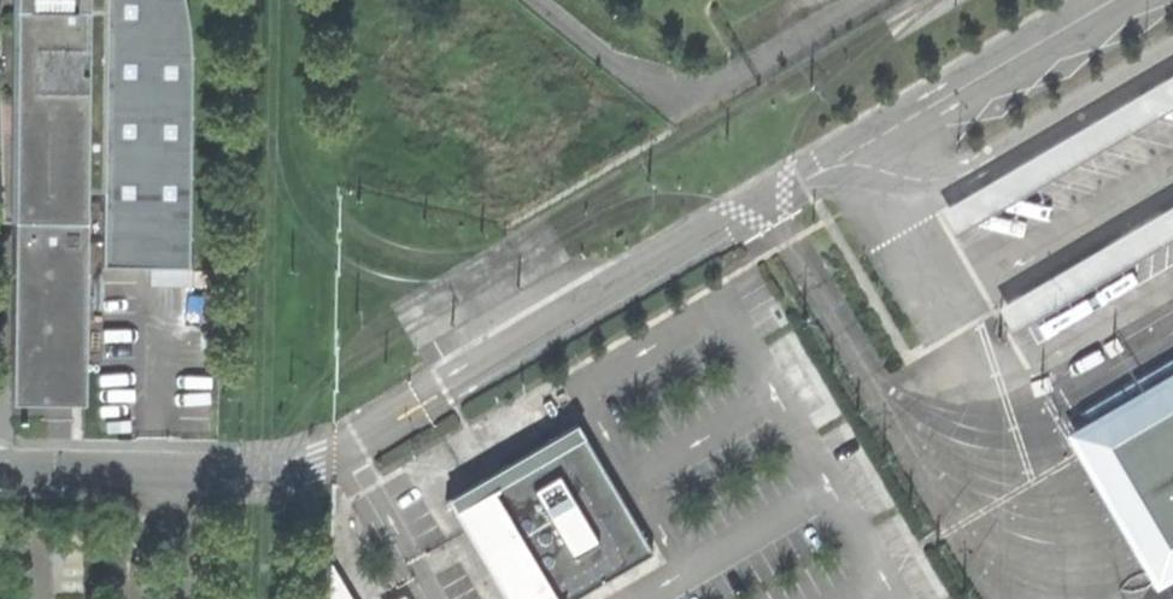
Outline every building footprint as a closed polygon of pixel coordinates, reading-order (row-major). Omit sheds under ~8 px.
[(12,220),(14,0),(0,0),(0,220),(12,220)] [(12,220),(12,237),(34,237),(34,250),(47,250),(48,252),(85,252),(85,191),(102,191),(102,267),(188,267),(190,53),(188,27),(183,0),(14,0),(12,220)] [(952,233),(1172,103),(1172,68),(936,207),(952,233)] [(1008,331),(1172,234),(1172,199),(992,305),(1008,331)] [(83,402),(85,252),(48,252),(47,250),(34,250),(34,237),(12,237),(10,402),(83,402)] [(1172,576),(1172,370),(1064,434),(1069,444),(1080,462),(1091,480),(1102,499),(1112,516),(1124,537),(1134,554),(1146,574),(1154,588),(1172,576)] [(653,554),(577,423),(445,500),(504,598),(575,598),(653,554)] [(331,565),(330,598),(351,598),(331,565)]
